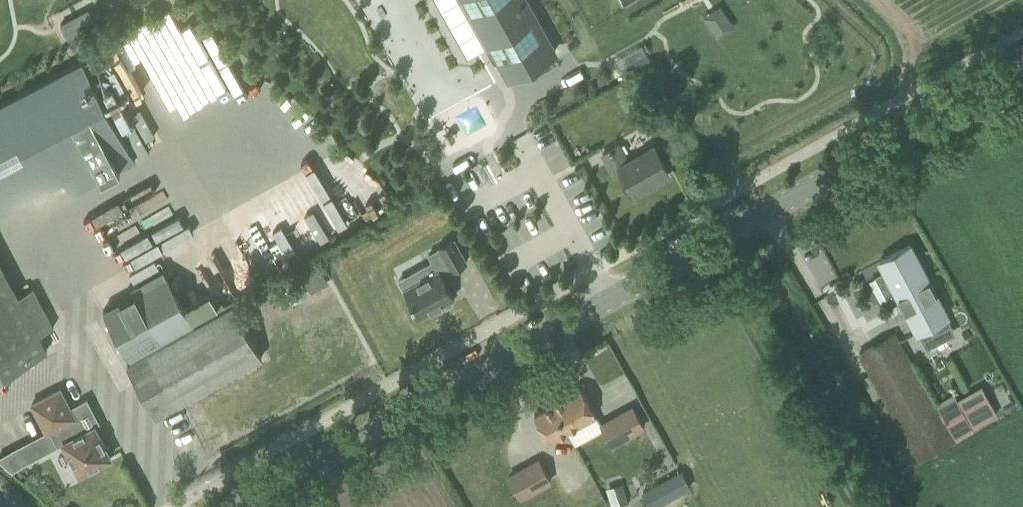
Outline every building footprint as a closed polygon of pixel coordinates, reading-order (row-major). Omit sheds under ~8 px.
[(506,78),(556,50),(527,0),(462,0),(506,78)] [(87,9),(60,24),(68,38),(95,23),(87,9)] [(154,20),(128,31),(139,55),(159,46),(155,39),(161,36),(154,20)] [(71,195),(136,161),(128,146),(83,60),(0,104),(0,212),(63,179),(71,195)] [(431,105),(420,111),(426,122),(437,116),(431,105)] [(620,142),(602,152),(612,171),(620,167),(635,194),(648,186),(646,184),(668,171),(653,144),(628,157),(620,142)] [(305,176),(315,203),(334,195),(324,169),(305,176)] [(473,190),(465,173),(449,181),(457,197),(473,190)] [(337,195),(319,206),(334,233),(353,222),(337,195)] [(287,224),(301,251),(320,241),(306,214),(287,224)] [(442,275),(452,269),(452,270),(467,262),(454,238),(439,247),(440,248),(429,254),(433,261),(425,265),(426,265),(399,280),(419,316),(454,297),(442,275)] [(920,331),(927,346),(949,335),(941,320),(947,317),(932,288),(933,288),(919,262),(910,245),(880,260),(887,275),(876,281),(888,304),(899,298),(904,306),(918,332),(920,331)] [(257,258),(264,277),(280,271),(273,252),(257,258)] [(54,327),(33,287),(18,295),(0,261),(0,375),(47,350),(39,335),(54,327)] [(320,268),(302,277),(309,290),(327,280),(320,268)] [(167,275),(103,310),(130,358),(194,322),(167,275)] [(300,281),(289,287),(295,298),(306,292),(300,281)] [(232,305),(145,354),(127,364),(157,417),(262,357),(232,305)] [(895,332),(859,353),(918,460),(975,428),(998,416),(982,387),(959,400),(955,393),(935,404),(895,332)] [(0,454),(0,456),(12,468),(58,445),(63,442),(79,473),(85,470),(87,473),(99,466),(98,464),(111,457),(94,425),(86,429),(78,414),(74,416),(60,388),(32,403),(46,430),(0,454)] [(596,414),(591,405),(581,388),(553,404),(567,430),(596,414)] [(534,414),(544,432),(549,441),(567,430),(553,404),(534,414)] [(601,424),(612,445),(644,427),(633,407),(601,424)] [(521,497),(551,481),(539,460),(509,476),(521,497)] [(681,471),(643,491),(652,506),(654,506),(690,488),(681,471)] [(621,484),(609,488),(615,506),(627,502),(621,484)]
